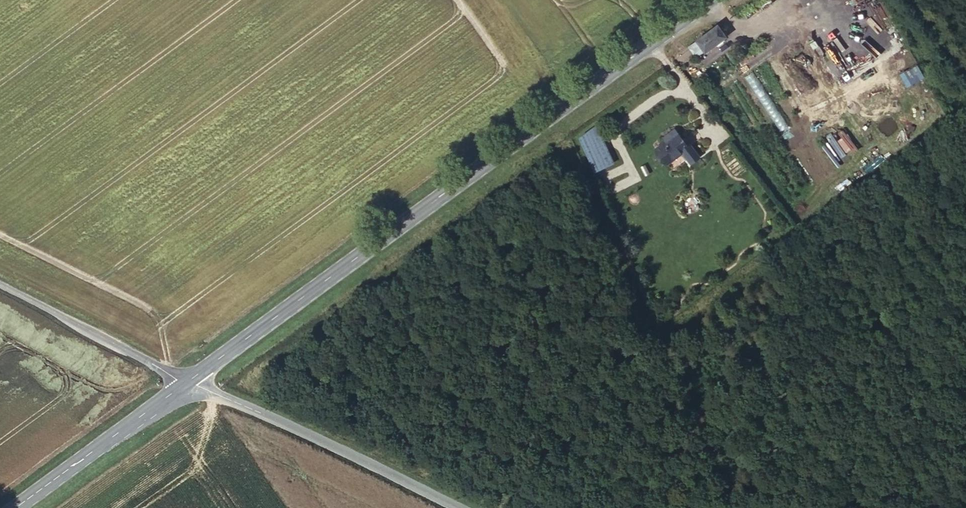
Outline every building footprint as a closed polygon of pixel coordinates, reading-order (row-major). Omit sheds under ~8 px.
[(861,0),(847,0),(839,4),(853,30),(858,27),(863,35),(876,27),(861,0)] [(722,42),(712,29),(690,45),(700,58),(722,42)] [(690,45),(682,51),(691,64),(700,58),(690,45)] [(765,78),(781,66),(775,58),(759,70),(765,78)] [(918,65),(903,69),(908,84),(923,79),(918,65)] [(578,139),(596,179),(615,171),(597,130),(578,139)] [(673,171),(694,154),(682,139),(661,155),(673,171)]
